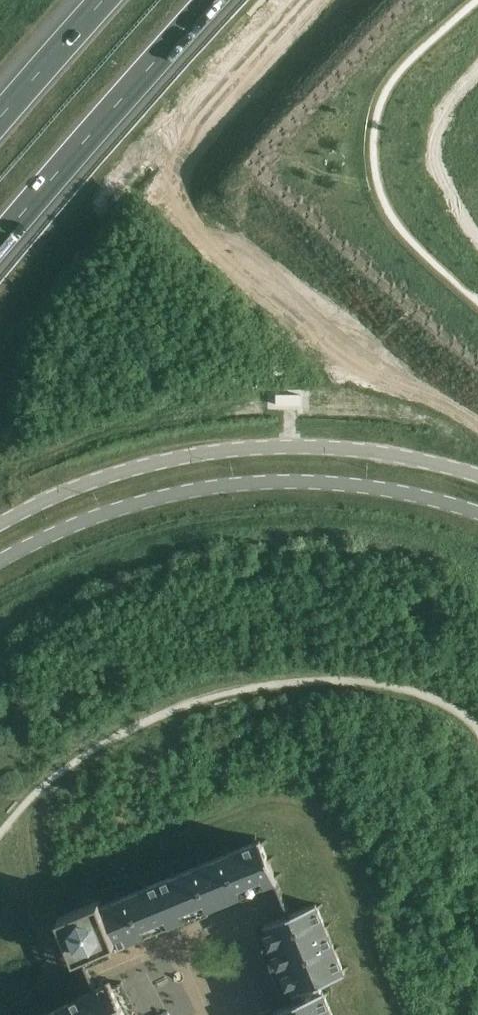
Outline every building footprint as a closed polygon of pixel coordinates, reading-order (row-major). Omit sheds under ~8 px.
[(260,839),(102,905),(100,900),(59,917),(76,958),(115,941),(117,947),(277,880),(260,839)] [(316,903),(264,925),(293,994),(294,994),(297,1002),(271,1012),(272,1014),(333,1014),(323,991),(322,991),(319,984),(345,973),(316,903)] [(28,914),(0,921),(0,927),(7,952),(36,944),(28,914)] [(44,1014),(138,1014),(127,993),(118,997),(109,981),(44,1014)]
